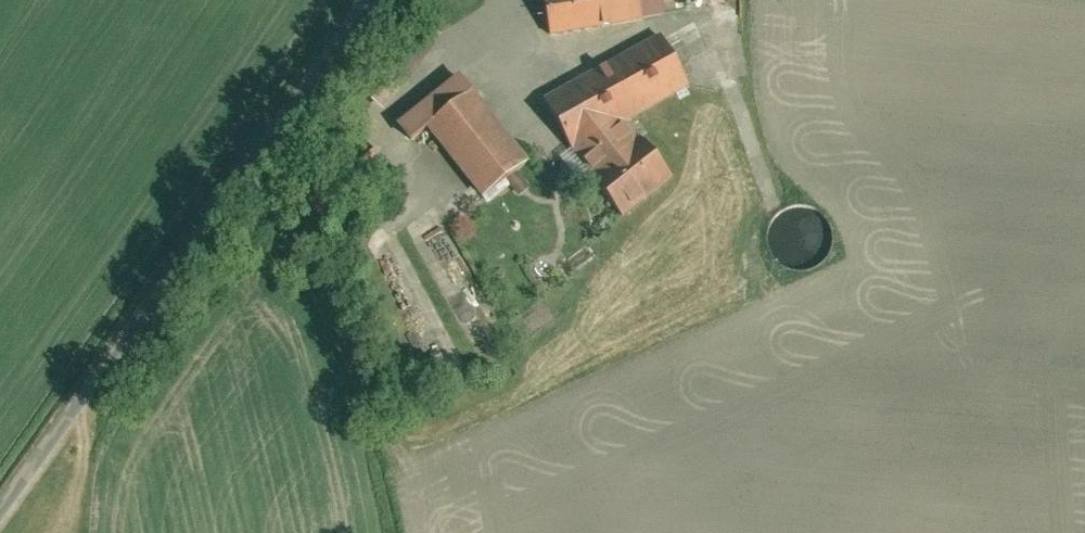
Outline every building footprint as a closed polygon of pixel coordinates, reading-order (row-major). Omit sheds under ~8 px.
[(546,44),(637,28),(662,23),(659,3),(695,3),(695,0),(538,0),(546,44)] [(634,153),(620,134),(686,96),(654,41),(541,108),(573,162),(591,187),(634,153)] [(423,138),(469,101),(457,86),(393,136),(405,152),(423,138)] [(525,172),(469,101),(423,138),(479,208),(525,172)] [(587,190),(618,229),(668,190),(637,151),(634,153),(591,187),(587,190)] [(827,226),(819,216),(807,210),(794,209),(780,213),(777,216),(771,221),(764,233),(763,246),(767,258),(776,269),(786,275),(801,277),(814,273),(824,264),(830,252),(831,239),(827,226)]
